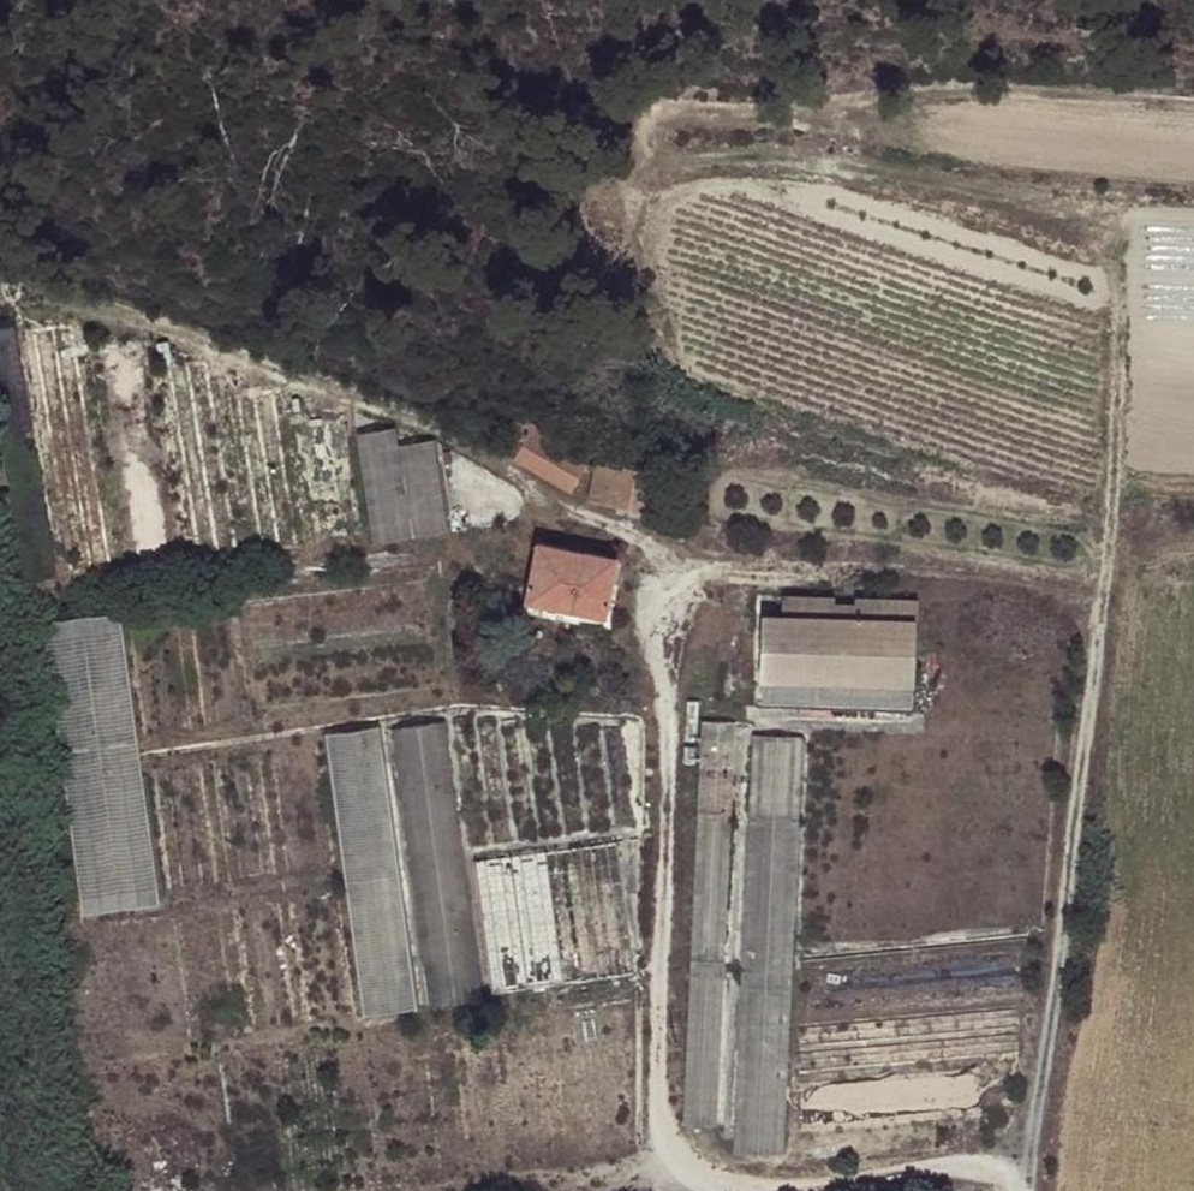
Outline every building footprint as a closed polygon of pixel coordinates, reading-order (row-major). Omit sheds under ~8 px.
[(81,324),(29,332),(67,584),(118,576),(81,324)] [(344,415),(295,423),(315,549),(364,541),(344,415)] [(590,460),(515,416),(499,443),(517,454),(514,459),(572,492),(590,460)] [(356,435),(375,548),(451,535),(436,442),(399,448),(396,428),(356,435)] [(675,486),(597,471),(591,497),(670,513),(675,486)] [(537,603),(617,619),(631,561),(551,544),(546,565),(537,603)] [(771,684),(923,694),(928,610),(869,605),(869,614),(845,612),(846,604),(796,600),(795,620),(773,619),(771,684)] [(125,611),(39,623),(56,749),(61,749),(65,787),(60,787),(77,915),(163,904),(147,776),(142,776),(137,739),(142,738),(125,611)] [(771,684),(770,708),(922,716),(923,694),(771,684)] [(432,1009),(486,1001),(445,723),(392,731),(432,1009)] [(377,726),(321,735),(363,1017),(420,1009),(377,726)] [(784,1158),(805,741),(755,738),(734,1156),(784,1158)] [(496,991),(639,974),(624,844),(481,861),(496,991)]
